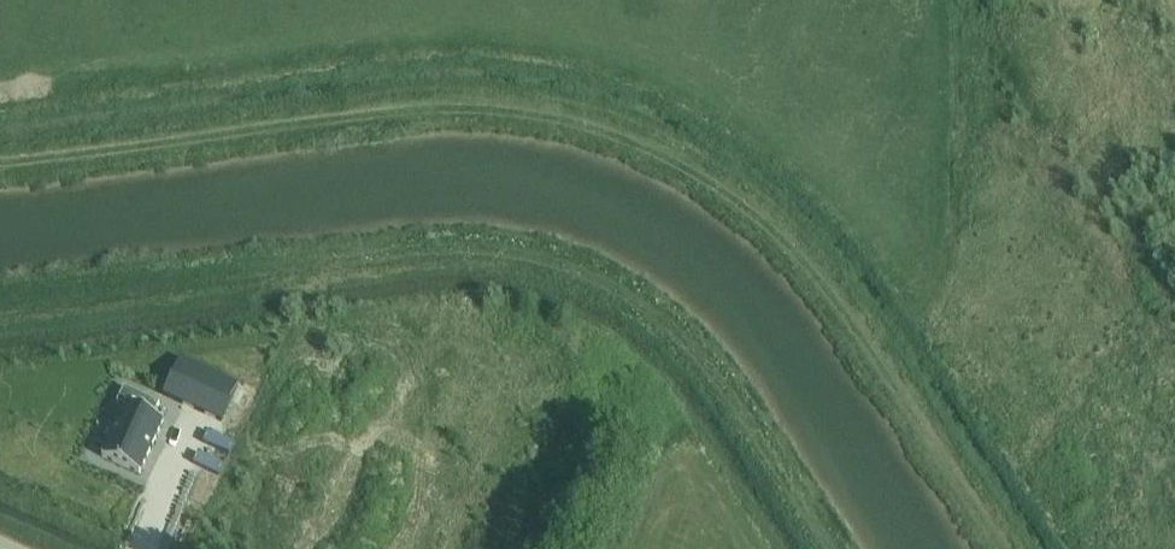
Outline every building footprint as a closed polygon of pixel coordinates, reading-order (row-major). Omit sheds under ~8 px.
[(125,408),(102,458),(140,475),(164,422),(154,418),(160,405),(124,388),(117,404),(125,408)]
